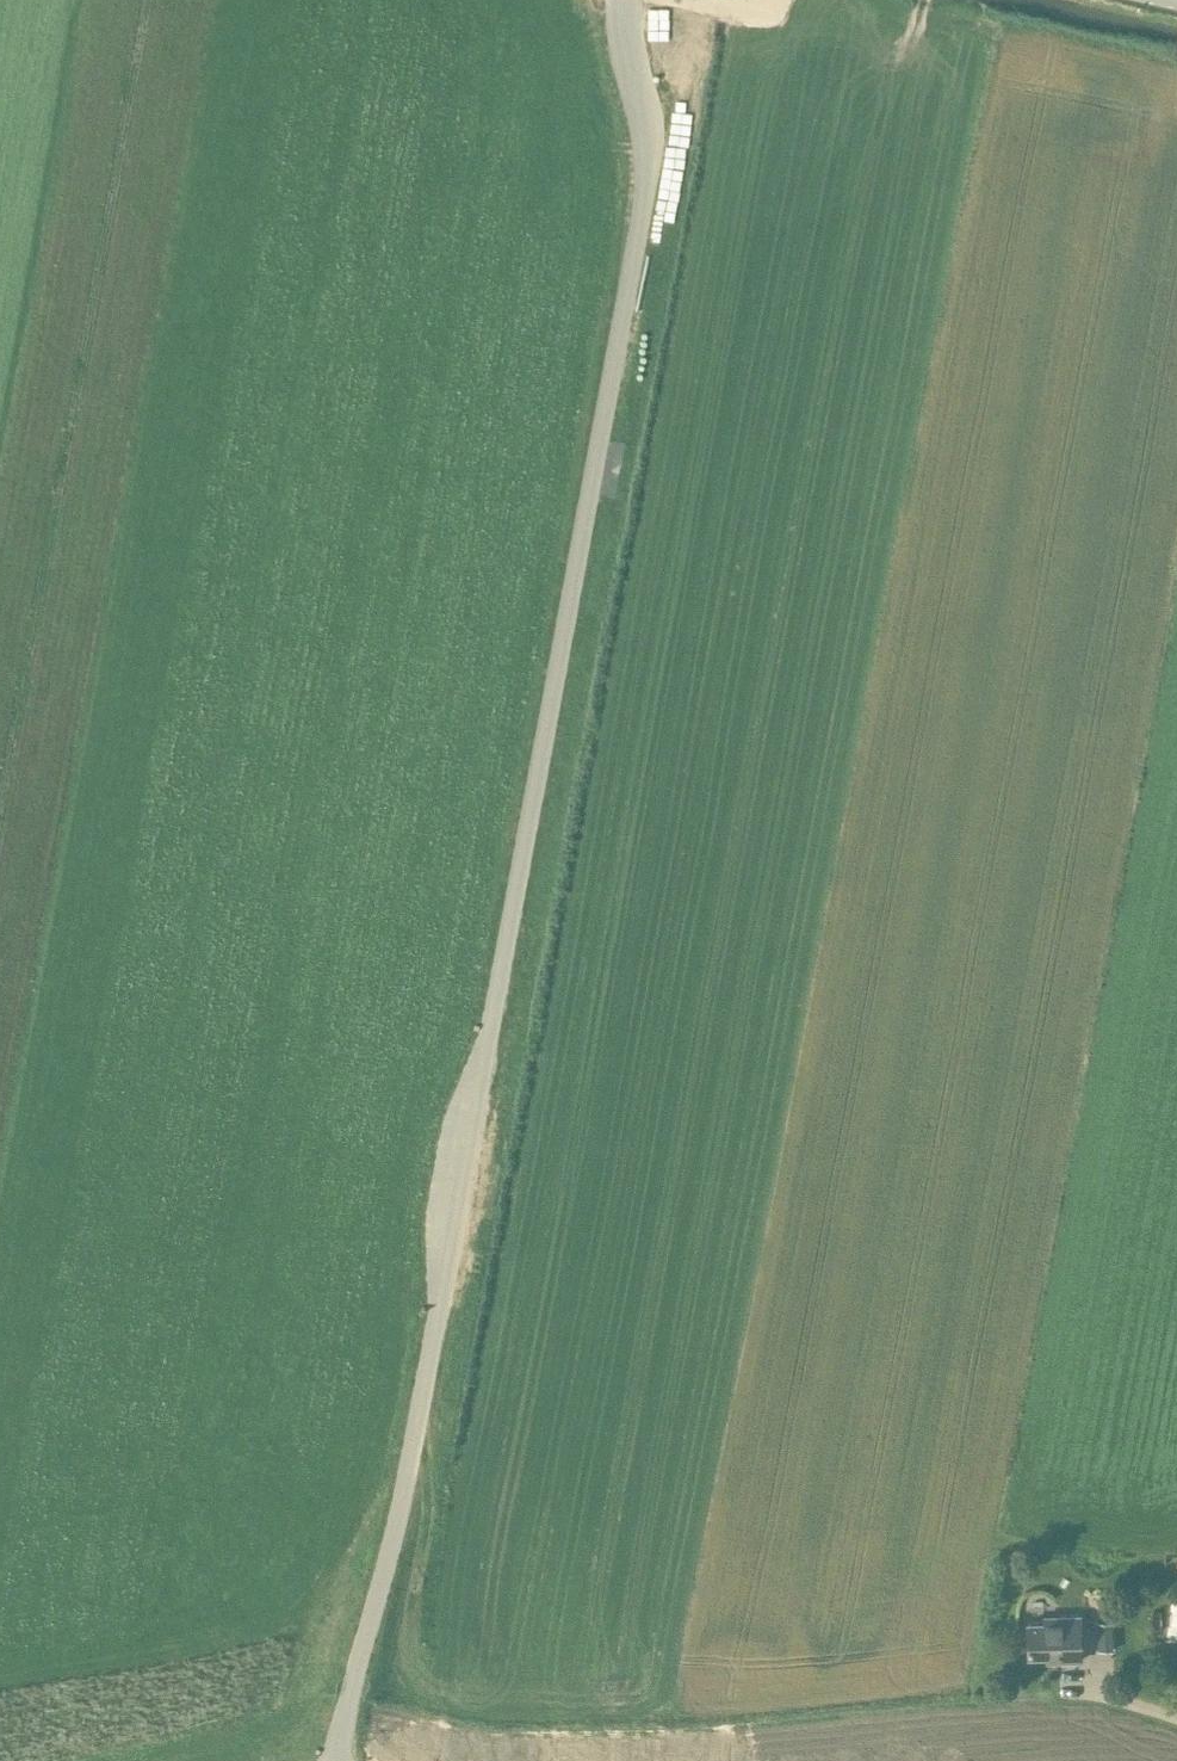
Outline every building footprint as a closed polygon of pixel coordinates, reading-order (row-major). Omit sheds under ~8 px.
[(1167,1639),(1176,1641),(1176,1600),(1171,1599),(1167,1639)] [(1058,1660),(1081,1659),(1081,1614),(1059,1615),(1059,1620),(1028,1621),(1029,1655),(1058,1654),(1058,1660)] [(1098,1621),(1099,1635),(1113,1635),(1113,1621),(1098,1621)]
